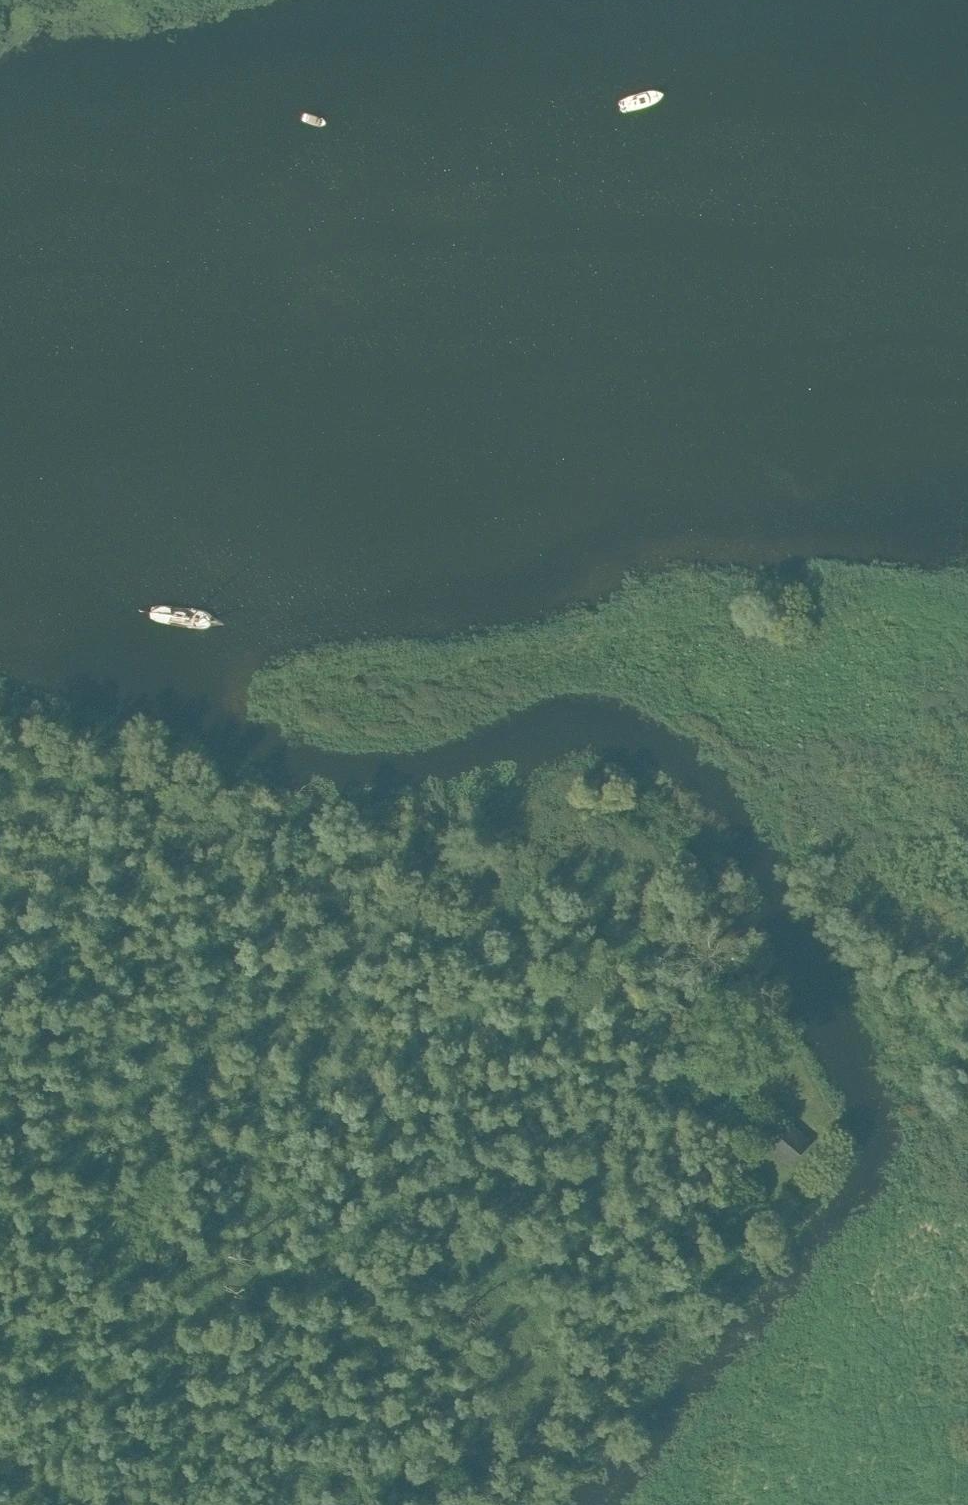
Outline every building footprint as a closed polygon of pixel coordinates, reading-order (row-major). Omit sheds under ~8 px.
[(808,1139),(785,1120),(768,1142),(791,1160),(808,1139)]
